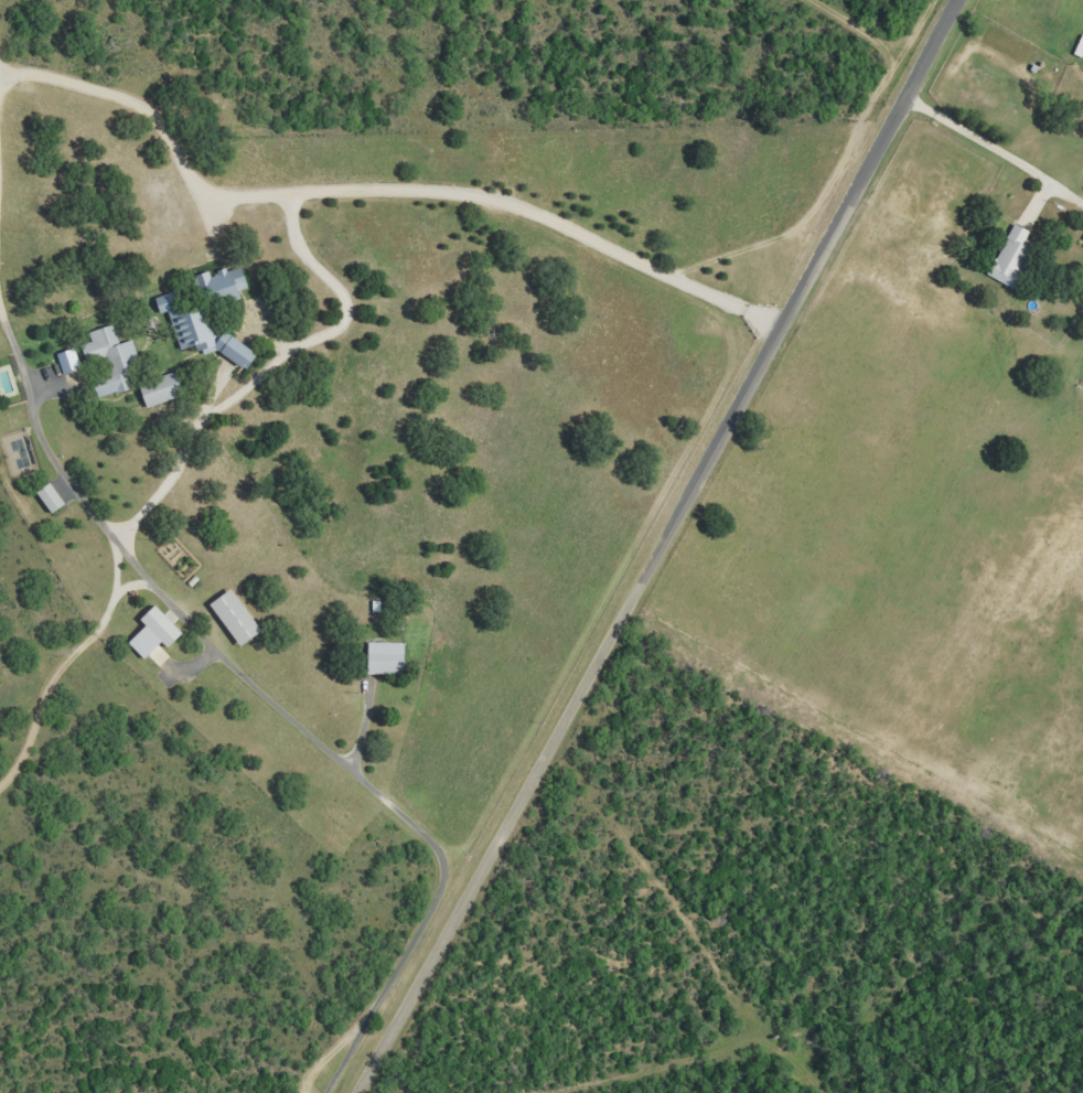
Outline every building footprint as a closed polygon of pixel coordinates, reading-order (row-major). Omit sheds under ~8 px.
[(1082,36),(1074,53),(1079,55),(1082,47),(1082,36)] [(1026,232),(1010,224),(985,277),(1013,290),(1032,250),(1020,245),(1026,232)] [(132,389),(127,368),(135,365),(129,340),(115,344),(110,325),(85,331),(88,343),(78,345),(82,364),(98,360),(101,374),(90,377),(95,397),(132,389)] [(141,408),(179,398),(173,372),(134,383),(141,408)] [(47,512),(60,503),(45,481),(32,490),(47,512)] [(205,602),(235,645),(257,630),(227,587),(205,602)] [(124,642),(141,659),(158,642),(163,647),(178,632),(149,603),(134,617),(142,625),(124,642)] [(401,674),(401,642),(363,642),(363,674),(401,674)]
